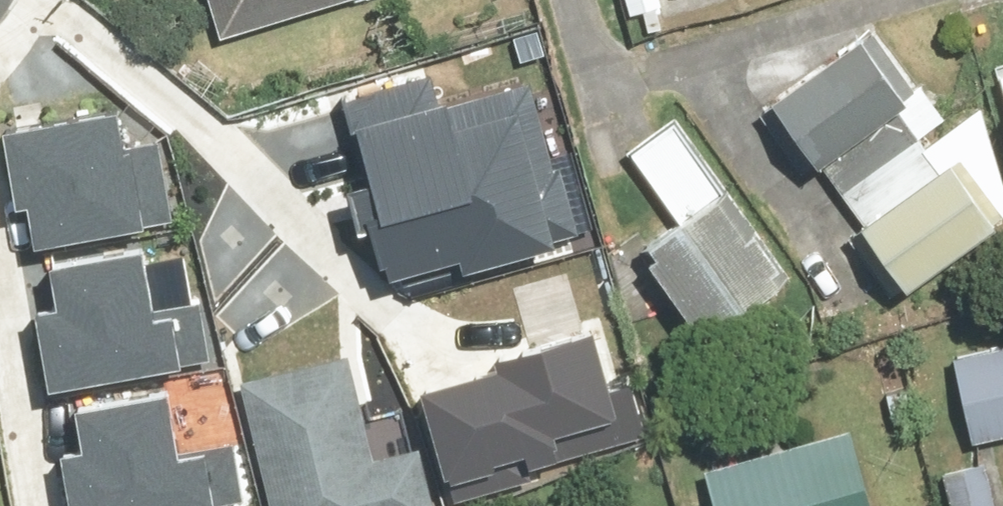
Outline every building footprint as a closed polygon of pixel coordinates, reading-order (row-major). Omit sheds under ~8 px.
[(232,34),(346,0),(222,0),(232,34)] [(791,93),(838,157),(930,89),(883,26),(791,93)] [(340,88),(397,277),(585,221),(539,67),(440,96),(429,61),(340,88)] [(35,186),(44,235),(174,211),(159,129),(137,133),(129,94),(6,116),(20,189),(35,186)] [(811,273),(687,115),(637,155),(689,221),(656,247),(729,339),(811,273)] [(852,189),(929,284),(1002,223),(1002,191),(941,116),(852,189)] [(35,297),(46,371),(214,346),(205,289),(152,297),(143,239),(50,254),(56,294),(35,297)] [(509,359),(428,381),(452,472),(567,442),(562,422),(619,407),(595,316),(504,340),(509,359)] [(961,360),(977,439),(1002,434),(1002,351),(961,360)] [(256,378),(285,505),(442,505),(424,428),(381,438),(362,354),(256,378)] [(73,505),(128,505),(242,489),(233,432),(180,440),(171,382),(78,396),(84,437),(63,440),(73,505)] [(862,423),(716,467),(728,505),(886,505),(862,423)] [(951,466),(959,505),(1002,505),(1002,488),(996,456),(951,466)]
